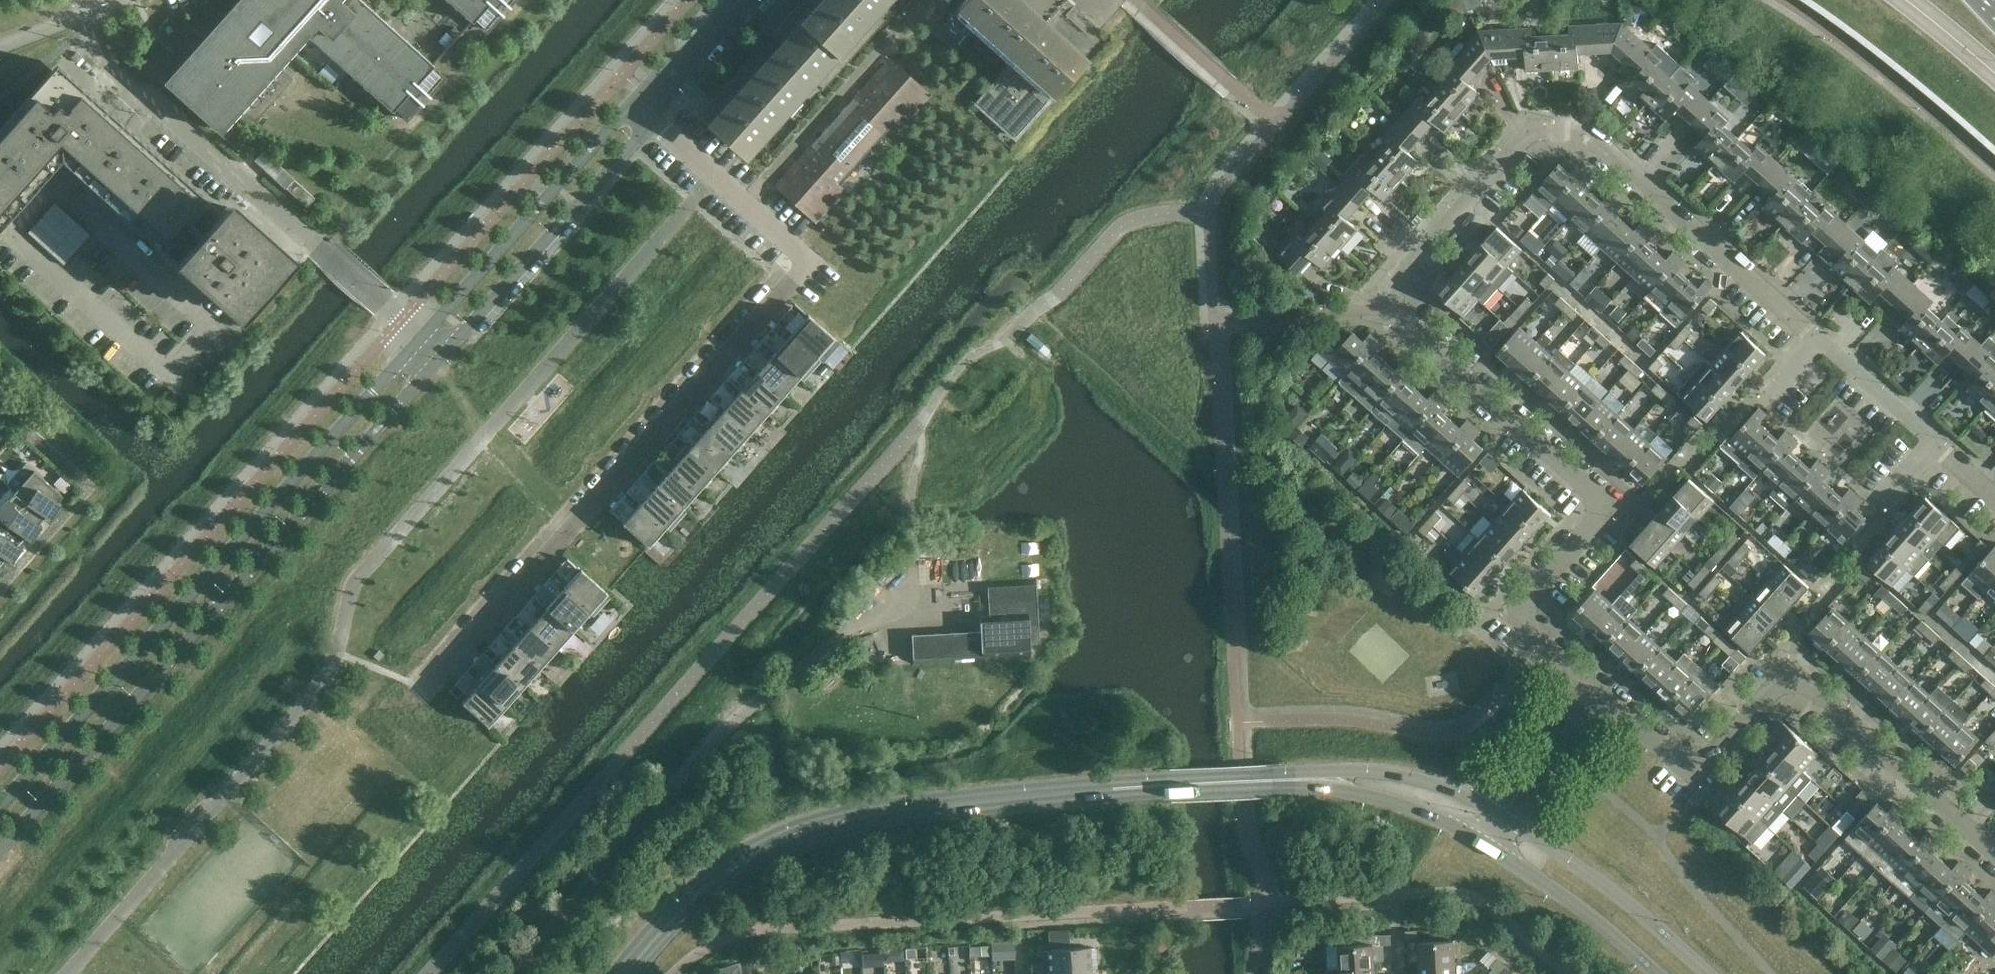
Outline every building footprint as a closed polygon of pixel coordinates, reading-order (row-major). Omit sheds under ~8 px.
[(167,82),(221,130),(307,34),(393,112),(395,109),(406,119),(420,104),(423,105),(424,104),(417,98),(423,91),(430,97),(431,96),(429,94),(443,78),(432,68),(434,65),(361,0),(240,0),(167,82)] [(473,22),(475,20),(487,30),(501,14),(503,16),(504,15),(497,8),(503,2),(510,8),(511,7),(509,5),(513,0),(448,0),(473,22)] [(791,13),(847,63),(847,62),(839,55),(853,39),(861,47),(885,20),(877,12),(888,0),(809,0),(820,10),(806,25),(792,12),(791,13)] [(941,28),(961,46),(977,28),(1012,60),(976,101),(1015,136),(1081,62),(1012,0),(965,0),(941,28)] [(823,89),(847,63),(791,13),(771,34),(786,48),(720,122),(752,151),(815,81),(823,89)] [(1570,34),(1551,35),(1553,69),(1579,67),(1578,52),(1612,51),(1622,23),(1569,26),(1570,34)] [(1662,58),(1622,23),(1612,51),(1638,74),(1628,85),(1648,102),(1670,77),(1656,64),(1662,58)] [(1532,28),(1479,31),(1492,57),(1526,55),(1527,70),(1553,69),(1551,35),(1532,36),(1532,28)] [(1450,76),(1437,90),(1462,112),(1480,93),(1468,83),(1492,57),(1479,31),(1443,70),(1450,76)] [(898,126),(923,98),(914,89),(917,86),(897,68),(894,71),(885,63),(779,181),(788,189),(785,192),(806,211),(809,207),(818,215),(843,188),(840,185),(895,123),(898,126)] [(121,129),(112,120),(58,72),(0,136),(0,229),(62,159),(70,166),(234,313),(283,257),(226,206),(218,215),(121,129)] [(1684,89),(1670,77),(1648,102),(1667,119),(1677,108),(1692,122),(1710,101),(1690,83),(1684,89)] [(1418,98),(1400,118),(1421,136),(1434,121),(1445,131),(1462,112),(1437,90),(1424,104),(1418,98)] [(1710,101),(1692,122),(1706,134),(1696,146),(1716,163),(1738,138),(1724,125),(1730,119),(1710,101)] [(1389,144),(1376,158),(1401,180),(1419,161),(1408,151),(1421,136),(1400,118),(1383,138),(1389,144)] [(1752,150),(1738,138),(1716,163),(1735,180),(1745,169),(1760,182),(1777,162),(1758,144),(1752,150)] [(316,198),(263,150),(254,160),(307,208),(316,198)] [(1358,166),(1340,186),(1360,204),(1373,189),(1384,199),(1401,180),(1376,158),(1364,172),(1358,166)] [(1806,199),(1812,193),(1777,162),(1760,182),(1774,195),(1764,206),(1783,224),(1806,199)] [(1554,203),(1583,170),(1577,164),(1569,172),(1559,163),(1532,194),(1548,209),(1554,203)] [(1583,170),(1554,203),(1570,218),(1592,193),(1583,184),(1590,176),(1583,170)] [(1860,182),(1853,189),(1872,207),(1879,200),(1860,182)] [(1328,211),(1315,225),(1341,248),(1358,229),(1347,219),(1360,204),(1340,186),(1322,206),(1328,211)] [(1602,201),(1592,193),(1570,218),(1586,232),(1616,199),(1609,193),(1602,201)] [(1616,199),(1586,232),(1602,247),(1624,222),(1615,213),(1622,205),(1616,199)] [(1820,211),(1806,199),(1783,224),(1803,241),(1813,230),(1827,243),(1845,223),(1825,205),(1820,211)] [(55,202),(28,232),(63,264),(90,234),(55,202)] [(1502,223),(1508,228),(1513,222),(1507,217),(1502,223)] [(1634,230),(1624,222),(1602,247),(1618,261),(1648,228),(1641,222),(1634,230)] [(1874,259),(1879,253),(1845,223),(1827,243),(1842,256),(1832,267),(1851,285),(1874,259)] [(1323,267),(1341,248),(1315,225),(1303,239),(1297,234),(1278,254),(1299,272),(1312,257),(1323,267)] [(1522,249),(1497,227),(1482,244),(1507,266),(1522,249)] [(1648,228),(1618,261),(1634,275),(1657,250),(1647,242),(1654,234),(1648,228)] [(1513,271),(1507,266),(1482,244),(1468,260),(1498,287),(1513,271)] [(1666,259),(1657,250),(1634,275),(1650,290),(1680,257),(1673,251),(1666,259)] [(1680,257),(1650,290),(1666,304),(1689,279),(1679,271),(1687,263),(1680,257)] [(1888,272),(1874,259),(1851,285),(1871,302),(1881,291),(1895,304),(1913,284),(1893,266),(1888,272)] [(1498,287),(1468,260),(1453,276),(1478,298),(1484,303),(1498,287)] [(1563,277),(1570,269),(1561,261),(1554,269),(1563,277)] [(1984,306),(1993,296),(1956,265),(1947,276),(1984,306)] [(1555,279),(1548,273),(1540,283),(1546,289),(1555,279)] [(1478,298),(1453,276),(1438,292),(1463,315),(1478,298)] [(1689,279),(1666,304),(1683,319),(1713,286),(1706,280),(1698,288),(1689,279)] [(1599,283),(1587,296),(1603,309),(1614,296),(1599,283)] [(1913,284),(1895,304),(1910,317),(1900,328),(1919,345),(1942,320),(1928,308),(1933,302),(1913,284)] [(1525,312),(1533,303),(1527,297),(1519,306),(1525,312)] [(1564,312),(1570,305),(1560,297),(1554,303),(1564,312)] [(1708,314),(1717,304),(1711,298),(1702,308),(1708,314)] [(1573,320),(1579,313),(1570,305),(1564,312),(1573,320)] [(1525,312),(1519,306),(1510,316),(1517,322),(1525,312)] [(807,314),(790,334),(816,357),(817,356),(823,362),(839,343),(838,341),(834,338),(807,314)] [(1500,319),(1482,339),(1493,348),(1511,328),(1500,319)] [(1956,333),(1942,320),(1919,345),(1938,363),(1948,352),(1963,365),(1981,344),(1961,327),(1956,333)] [(1602,334),(1592,325),(1587,332),(1596,340),(1602,334)] [(1693,330),(1686,325),(1678,334),(1684,340),(1693,330)] [(1520,327),(1497,352),(1514,367),(1536,342),(1520,327)] [(1319,349),(1346,374),(1377,339),(1371,333),(1364,341),(1353,332),(1345,341),(1335,331),(1319,349)] [(1741,331),(1726,348),(1751,370),(1766,354),(1741,331)] [(1536,342),(1514,367),(1530,382),(1553,357),(1544,349),(1553,340),(1545,333),(1536,342)] [(790,334),(773,353),(799,376),(816,357),(790,334)] [(1605,349),(1611,342),(1602,334),(1596,340),(1605,349)] [(1676,349),(1684,340),(1678,334),(1670,344),(1676,349)] [(1051,362),(1056,356),(1034,336),(1029,342),(1047,357),(1051,362)] [(1989,336),(1981,344),(1963,365),(1978,378),(1968,389),(1987,406),(1994,397),(1994,342),(1989,336)] [(1355,396),(1386,361),(1377,353),(1384,345),(1377,339),(1346,374),(1339,381),(1355,396)] [(1751,370),(1726,348),(1711,364),(1736,386),(1751,370)] [(1546,396),(1569,371),(1575,364),(1559,349),(1553,357),(1530,382),(1546,396)] [(773,353),(756,371),(782,395),(799,376),(773,353)] [(1634,362),(1625,354),(1619,361),(1628,369),(1634,362)] [(1649,367),(1655,373),(1664,364),(1657,358),(1649,367)] [(1736,386),(1711,364),(1706,359),(1692,375),(1722,403),(1736,386)] [(1386,361),(1355,396),(1371,410),(1410,368),(1403,362),(1396,370),(1386,361)] [(1643,371),(1634,362),(1628,369),(1637,377),(1643,371)] [(1388,425),(1419,390),(1409,381),(1416,374),(1410,368),(1371,410),(1388,425)] [(756,371),(740,390),(766,414),(782,395),(756,371)] [(1569,371),(1546,396),(1563,410),(1585,385),(1569,371)] [(1722,403),(1692,375),(1677,392),(1707,419),(1722,403)] [(1667,392),(1657,383),(1651,390),(1661,399),(1667,392)] [(1585,385),(1563,410),(1579,425),(1601,400),(1585,385)] [(740,390),(723,409),(749,432),(766,414),(740,390)] [(1404,439),(1442,396),(1435,390),(1428,398),(1419,390),(1388,425),(1404,439)] [(1676,400),(1667,392),(1661,399),(1670,407),(1676,400)] [(1448,402),(1442,396),(1404,439),(1420,453),(1427,446),(1451,419),(1441,410),(1448,402)] [(1987,406),(1994,413),(1994,397),(1987,406)] [(1601,400),(1579,425),(1595,439),(1617,414),(1601,400)] [(1740,463),(1746,455),(1769,430),(1759,422),(1766,414),(1759,407),(1730,439),(1727,437),(1720,445),(1740,463)] [(723,409),(706,428),(732,451),(749,432),(723,409)] [(1617,414),(1595,439),(1611,454),(1633,429),(1617,414)] [(1688,422),(1697,430),(1703,424),(1693,415),(1688,422)] [(1451,419),(1427,446),(1443,460),(1474,425),(1467,419),(1460,427),(1451,419)] [(1474,425),(1443,460),(1460,475),(1484,448),(1473,439),(1481,431),(1474,425)] [(706,428),(689,446),(715,470),(732,451),(706,428)] [(1633,429),(1611,454),(1627,468),(1650,443),(1633,429)] [(1769,430),(1746,455),(1740,463),(1738,464),(1754,479),(1762,470),(1792,437),(1785,431),(1778,439),(1769,430)] [(1324,441),(1328,437),(1322,432),(1311,446),(1323,456),(1331,447),(1324,441)] [(1792,437),(1762,470),(1778,484),(1801,459),(1791,451),(1799,443),(1792,437)] [(1650,443),(1627,468),(1644,483),(1666,458),(1650,443)] [(689,446),(673,465),(699,488),(715,470),(689,446)] [(1488,452),(1480,462),(1486,468),(1495,458),(1488,452)] [(1794,499),(1824,466),(1817,460),(1810,468),(1801,459),(1778,484),(1770,494),(1786,508),(1794,499)] [(6,484),(14,492),(43,517),(45,515),(51,519),(61,503),(58,501),(63,496),(26,463),(6,484)] [(673,465),(656,484),(682,507),(699,488),(673,465)] [(1824,466),(1794,499),(1810,513),(1833,488),(1823,479),(1831,471),(1824,466)] [(1722,482),(1712,473),(1703,483),(1714,492),(1722,482)] [(1370,498),(1381,485),(1371,475),(1359,488),(1370,498)] [(1714,501),(1689,478),(1674,495),(1699,518),(1714,501)] [(1470,485),(1464,479),(1456,488),(1462,494),(1470,485)] [(656,484),(639,503),(665,526),(682,507),(656,484)] [(1454,503),(1462,494),(1456,488),(1448,497),(1454,503)] [(1833,488),(1810,513),(1827,528),(1856,494),(1850,488),(1842,496),(1833,488)] [(1523,489),(1508,506),(1535,530),(1550,513),(1523,489)] [(14,492),(0,507),(0,518),(24,539),(26,537),(32,540),(42,525),(38,523),(43,517),(14,492)] [(1856,494),(1827,528),(1843,543),(1866,517),(1855,508),(1863,500),(1856,494)] [(1699,518),(1674,495),(1660,511),(1685,534),(1694,542),(1700,536),(1691,527),(1699,518)] [(1926,497),(1911,513),(1936,536),(1935,537),(1945,546),(1960,528),(1926,497)] [(639,503),(621,522),(647,546),(665,526),(639,503)] [(1508,506),(1494,522),(1521,546),(1535,530),(1508,506)] [(1442,517),(1436,511),(1427,520),(1434,526),(1442,517)] [(1685,534),(1660,511),(1645,527),(1670,550),(1685,534)] [(1936,536),(1911,513),(1896,530),(1921,552),(1935,537),(1936,536)] [(0,518),(0,556),(4,560),(6,558),(12,562),(22,546),(19,544),(24,539),(0,518)] [(1434,526),(1427,520),(1419,530),(1426,536),(1434,526)] [(1494,522),(1479,538),(1506,562),(1521,546),(1494,522)] [(1670,550),(1645,527),(1630,544),(1655,567),(1670,550)] [(1921,552),(1896,530),(1882,546),(1907,568),(1914,574),(1928,558),(1921,552)] [(1732,547),(1740,538),(1734,532),(1725,541),(1732,547)] [(1479,538),(1465,554),(1492,578),(1506,562),(1479,538)] [(1972,549),(1979,555),(1987,546),(1980,540),(1972,549)] [(1732,547),(1725,541),(1717,551),(1724,557),(1732,547)] [(1751,548),(1745,542),(1736,551),(1743,557),(1751,548)] [(1907,568),(1882,546),(1867,562),(1892,585),(1907,568)] [(1968,575),(1962,583),(1978,598),(1985,590),(1994,579),(1994,546),(1968,575)] [(1492,578),(1465,554),(1457,547),(1442,564),(1477,595),(1492,578)] [(1743,557),(1736,551),(1728,561),(1734,566),(1743,557)] [(1646,567),(1637,558),(1631,565),(1640,573),(1646,567)] [(1784,564),(1769,581),(1794,603),(1809,586),(1784,564)] [(1703,580),(1711,571),(1704,565),(1696,574),(1703,580)] [(1653,573),(1646,567),(1640,573),(1621,594),(1626,598),(1641,582),(1643,584),(1653,573)] [(1867,582),(1872,575),(1863,567),(1857,573),(1867,582)] [(1954,582),(1963,573),(1956,567),(1948,576),(1954,582)] [(606,592),(580,569),(563,588),(589,611),(606,592)] [(1695,588),(1703,580),(1696,574),(1688,583),(1695,588)] [(1716,575),(1708,584),(1714,590),(1723,580),(1716,575)] [(1946,591),(1954,582),(1948,576),(1940,585),(1946,591)] [(1985,590),(1994,599),(1994,579),(1985,590)] [(979,616),(980,631),(912,635),(914,664),(1031,657),(1029,624),(1038,623),(1036,580),(987,582),(989,615),(979,616)] [(1769,581),(1755,597),(1780,619),(1794,603),(1769,581)] [(1706,599),(1714,590),(1708,584),(1700,593),(1706,599)] [(1678,595),(1669,587),(1663,594),(1672,602),(1678,595)] [(589,611),(563,588),(546,607),(572,630),(589,611)] [(1573,614),(1590,629),(1613,604),(1596,589),(1573,614)] [(1893,606),(1899,599),(1890,591),(1884,598),(1893,606)] [(1606,643),(1629,618),(1637,609),(1626,598),(1621,594),(1613,604),(1590,629),(1606,643)] [(1681,611),(1687,604),(1678,595),(1672,602),(1681,611)] [(1780,619),(1755,597),(1740,613),(1765,635),(1780,619)] [(1909,608),(1899,599),(1893,606),(1902,615),(1909,608)] [(1925,615),(1934,605),(1927,599),(1919,609),(1925,615)] [(1936,612),(1946,620),(1952,613),(1943,605),(1936,612)] [(556,649),(572,630),(546,607),(529,626),(556,649)] [(1810,632),(1827,647),(1849,622),(1833,607),(1810,632)] [(1740,613),(1725,630),(1751,652),(1765,635),(1740,613)] [(1711,625),(1701,616),(1695,623),(1704,631),(1711,625)] [(1629,618),(1606,643),(1622,658),(1645,633),(1629,618)] [(1931,628),(1921,620),(1915,626),(1925,635),(1931,628)] [(1849,622),(1827,647),(1843,662),(1865,637),(1849,622)] [(1720,633),(1711,625),(1704,631),(1714,640),(1720,633)] [(539,668),(556,649),(529,626),(513,645),(539,668)] [(1940,636),(1931,628),(1925,635),(1934,643),(1940,636)] [(1645,633),(1622,658),(1638,672),(1661,647),(1645,633)] [(1865,637),(1843,662),(1859,676),(1882,651),(1865,637)] [(539,668),(513,645),(496,664),(522,687),(539,668)] [(1661,647),(1638,672),(1655,687),(1677,662),(1661,647)] [(1731,655),(1741,663),(1746,657),(1737,648),(1731,655)] [(1958,664),(1963,657),(1954,649),(1948,656),(1958,664)] [(1882,651),(1859,676),(1875,691),(1898,666),(1882,651)] [(1693,676),(1698,671),(1682,656),(1677,662),(1655,687),(1671,701),(1693,676)] [(1973,666),(1963,657),(1958,664),(1967,672),(1973,666)] [(522,687),(496,664),(479,682),(505,706),(522,687)] [(1898,666),(1875,691),(1891,705),(1914,680),(1898,666)] [(1693,676),(1671,701),(1687,716),(1706,696),(1709,698),(1718,688),(1698,671),(1693,676)] [(1986,678),(1980,684),(1989,693),(1994,686),(1986,678)] [(1914,680),(1891,705),(1907,720),(1930,695),(1914,680)] [(505,706),(479,682),(462,702),(488,725),(505,706)] [(1924,734),(1954,700),(1938,686),(1930,695),(1907,720),(1924,734)] [(1940,749),(1962,723),(1970,715),(1954,700),(1924,734),(1940,749)] [(1785,737),(1776,746),(1803,770),(1818,753),(1783,722),(1777,729),(1785,737)] [(1962,723),(1940,749),(1956,764),(1979,738),(1962,723)] [(1994,743),(1994,733),(1993,731),(1985,741),(1992,747),(1994,743)] [(1803,770),(1776,746),(1768,756),(1760,748),(1754,755),(1797,794),(1811,778),(1803,770)] [(1797,794),(1754,755),(1748,762),(1756,769),(1747,778),(1782,810),(1797,794)] [(1961,768),(1967,773),(1976,764),(1969,758),(1961,768)] [(1782,810),(1747,778),(1739,788),(1731,780),(1725,787),(1768,826),(1782,810)] [(1768,826),(1725,787),(1719,794),(1727,801),(1718,811),(1753,843),(1768,826)] [(1864,803),(1870,795),(1863,789),(1856,796),(1864,803)] [(1861,853),(1902,809),(1895,803),(1888,811),(1878,802),(1845,838),(1861,853)] [(1819,857),(1857,815),(1848,807),(1809,849),(1819,857)] [(1878,868),(1910,831),(1901,823),(1908,815),(1902,809),(1861,853),(1878,868)] [(1894,882),(1934,838),(1927,832),(1920,840),(1910,831),(1878,868),(1894,882)] [(1910,897),(1943,860),(1933,852),(1940,844),(1934,838),(1894,882),(1910,897)] [(1775,868),(1793,885),(1812,865),(1795,848),(1775,868)] [(1925,911),(1966,866),(1959,860),(1952,868),(1943,860),(1910,897),(1925,911)] [(1966,866),(1934,901),(1925,911),(1942,926),(1975,889),(1965,880),(1972,872),(1966,866)] [(1816,896),(1829,882),(1818,872),(1806,886),(1816,896)] [(1942,926),(1959,941),(1967,931),(1967,930),(1994,899),(1994,893),(1991,889),(1984,897),(1975,889),(1942,926)] [(1967,931),(1994,954),(1994,953),(1994,899),(1967,930),(1967,931)] [(1854,928),(1866,937),(1874,928),(1862,918),(1854,928)] [(1417,930),(1406,931),(1406,941),(1417,940),(1417,930)] [(1392,944),(1391,934),(1380,935),(1380,945),(1392,944)] [(993,956),(1016,956),(1016,938),(993,939),(993,956)] [(1419,942),(1421,964),(1455,963),(1454,940),(1419,942)] [(1339,946),(1340,968),(1375,966),(1374,944),(1339,946)] [(1051,949),(1052,971),(1094,969),(1092,969),(1091,947),(1051,949)] [(1897,972),(1907,960),(1894,948),(1884,960),(1897,972)] [(1489,966),(1496,959),(1489,952),(1482,960),(1489,966)] [(1496,973),(1503,965),(1496,959),(1489,966),(1496,973)] [(724,973),(733,973),(742,970),(738,960),(721,967),(724,973)] [(1032,964),(1032,972),(1046,972),(1046,963),(1032,964)] [(1421,964),(1421,973),(1456,973),(1455,963),(1421,964)]
